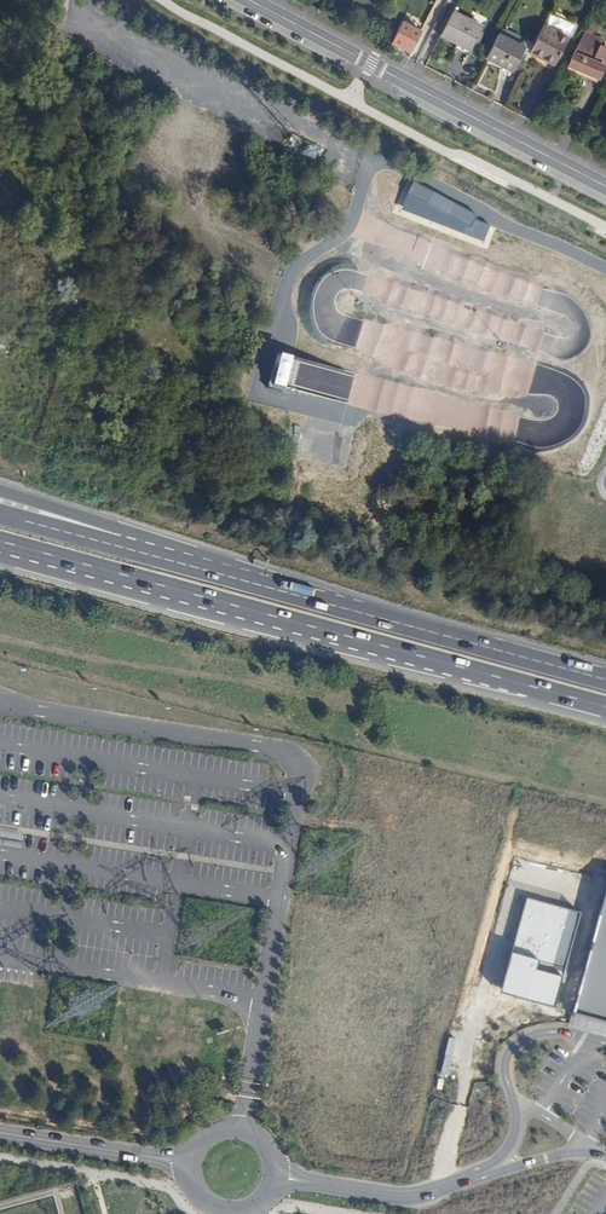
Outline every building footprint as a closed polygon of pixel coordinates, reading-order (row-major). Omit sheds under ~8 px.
[(452,13),(441,36),(468,50),(480,27),(452,13)] [(590,21),(580,43),(582,41),(599,49),(602,42),(591,36),(597,25),(590,21)] [(401,22),(391,42),(407,50),(409,45),(412,46),(420,32),(401,22)] [(539,55),(537,59),(554,67),(568,39),(542,27),(530,51),(539,55)] [(496,36),(484,58),(510,71),(511,70),(520,74),(529,55),(521,51),(522,48),(496,36)] [(580,43),(579,44),(588,48),(583,58),(592,63),(599,49),(582,41),(580,43)] [(578,44),(568,67),(582,74),(585,75),(585,78),(597,83),(604,69),(592,63),(583,58),(588,48),(579,44),(578,44)] [(530,51),(529,55),(537,59),(539,55),(530,51)] [(582,74),(568,67),(565,71),(579,78),(582,74)] [(582,74),(579,78),(595,86),(597,83),(585,78),(585,75),(582,74)] [(477,217),(411,183),(401,211),(484,243),(489,225),(476,220),(477,217)] [(374,299),(467,327),(473,307),(380,279),(374,299)] [(368,313),(353,352),(424,380),(425,377),(432,379),(435,372),(443,375),(446,366),(454,370),(458,359),(452,357),(456,347),(368,313)] [(336,369),(333,400),(377,405),(381,374),(336,369)] [(573,1013),(605,1023),(605,891),(573,1013)]
